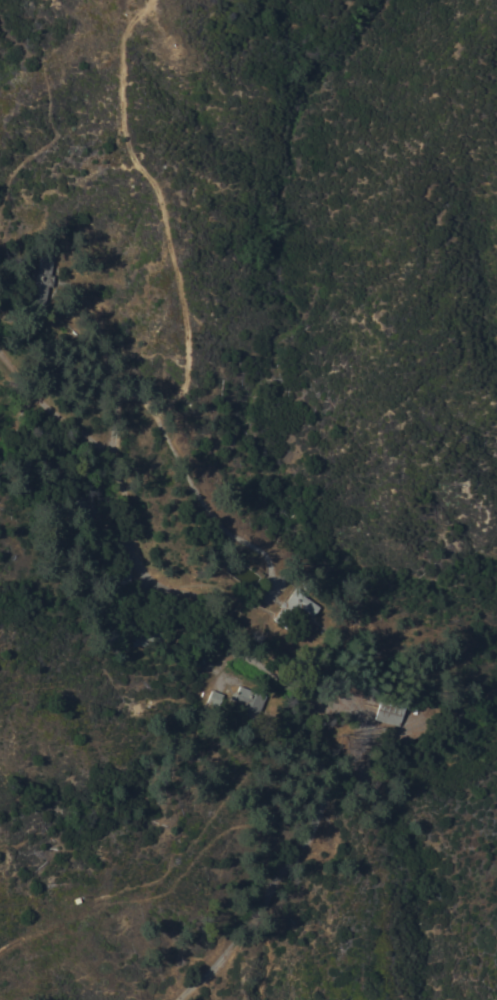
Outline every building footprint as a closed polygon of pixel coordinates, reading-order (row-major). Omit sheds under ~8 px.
[(34,295),(33,303),(44,304),(45,296),(34,295)] [(310,615),(299,607),(286,625),(273,615),(293,588),(317,606),(310,615)] [(264,695),(256,717),(242,712),(245,704),(232,699),(238,685),(264,695)] [(222,694),(217,706),(205,701),(210,689),(222,694)] [(374,718),(380,695),(404,702),(398,724),(374,718)]
